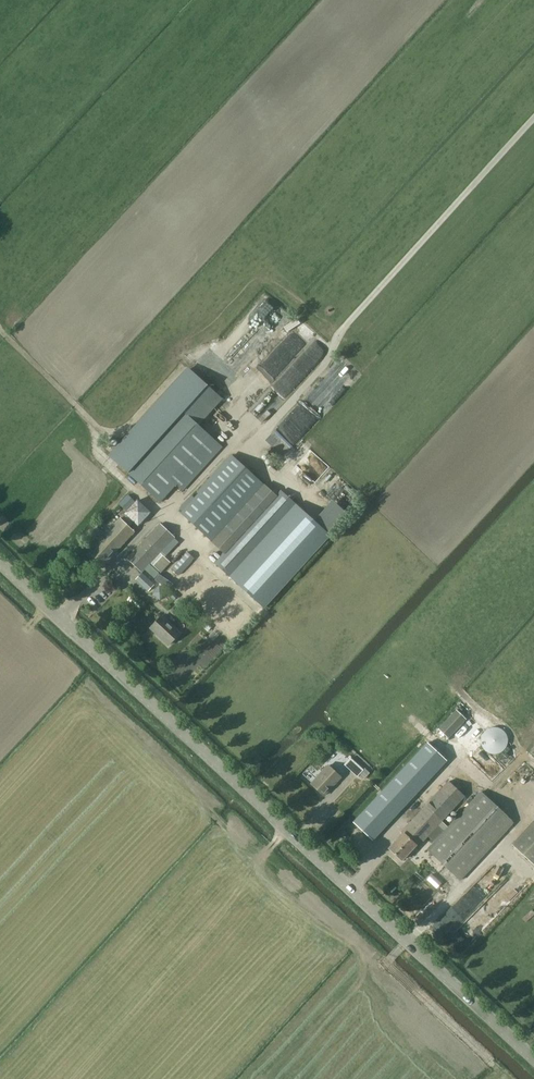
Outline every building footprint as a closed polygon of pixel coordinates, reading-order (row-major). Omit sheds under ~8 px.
[(240,373),(290,317),(278,305),(281,302),(270,293),(263,301),(272,309),(263,319),(265,321),(228,363),(240,373)] [(221,398),(190,370),(126,439),(111,457),(161,502),(177,484),(183,490),(222,447),(197,424),(221,398)] [(232,514),(261,483),(233,457),(182,513),(210,539),(232,514)] [(210,539),(224,553),(215,563),(264,608),(330,535),(281,490),(276,497),(261,483),(232,514),(210,539)] [(128,495),(121,502),(128,509),(135,501),(128,495)] [(126,511),(140,524),(152,510),(139,498),(126,511)] [(127,515),(122,520),(129,527),(134,522),(127,515)] [(106,535),(97,527),(91,533),(100,541),(90,552),(104,565),(135,532),(129,527),(122,520),(120,519),(106,535)] [(148,591),(149,590),(161,578),(150,568),(149,570),(146,568),(175,537),(161,524),(128,558),(142,572),(135,579),(148,591)] [(187,552),(172,568),(179,575),(194,559),(187,552)] [(164,579),(160,583),(168,590),(171,587),(164,579)] [(159,586),(152,593),(160,600),(166,593),(159,586)] [(172,592),(169,595),(174,600),(177,597),(172,592)] [(169,645),(180,632),(162,616),(151,628),(169,645)] [(453,713),(435,733),(446,742),(464,723),(453,713)] [(354,822),(373,840),(447,761),(428,742),(354,822)] [(350,758),(344,764),(349,769),(355,763),(350,758)] [(324,795),(341,777),(329,765),(312,783),(324,795)] [(449,781),(403,831),(404,833),(390,848),(403,860),(417,845),(418,846),(465,796),(449,781)] [(434,842),(428,849),(461,880),(510,827),(514,823),(481,792),(448,827),(442,821),(428,836),(434,842)] [(513,844),(533,864),(533,821),(513,844)] [(432,874),(427,879),(437,888),(441,883),(432,874)]
